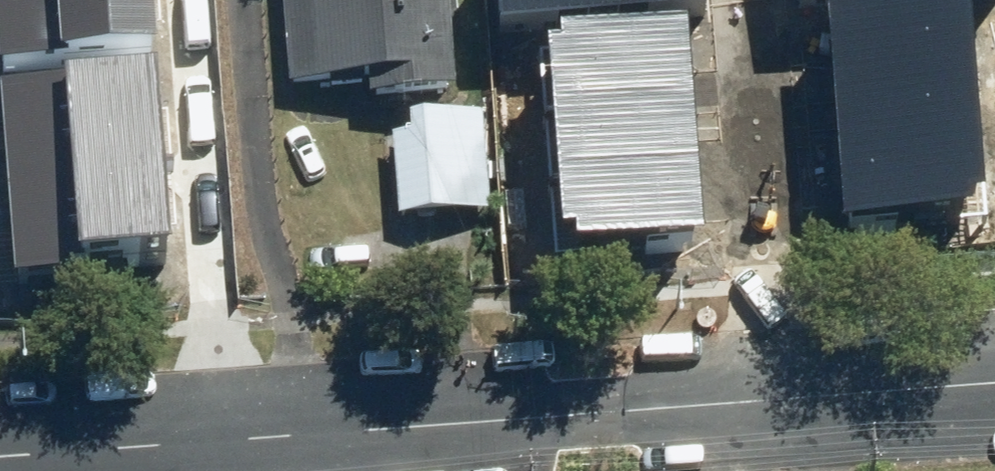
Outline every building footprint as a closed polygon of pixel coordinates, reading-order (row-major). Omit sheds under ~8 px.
[(6,53),(152,41),(159,40),(156,0),(1,0),(6,53)] [(293,83),(376,76),(378,99),(461,93),(455,19),(465,19),(463,0),(287,0),(293,83)] [(610,0),(500,0),(501,13),(610,3),(610,0)] [(828,1),(832,68),(978,60),(975,0),(845,0),(828,1)] [(686,5),(548,18),(556,93),(693,80),(686,5)] [(152,41),(6,53),(15,162),(161,150),(152,41)] [(978,60),(832,68),(835,139),(982,131),(978,60)] [(693,80),(556,93),(562,163),(700,150),(693,80)] [(434,113),(399,122),(406,220),(494,213),(487,116),(434,113)] [(982,131),(835,139),(839,210),(986,202),(982,131)] [(161,150),(15,162),(23,261),(171,249),(162,150),(161,150)] [(700,150),(562,163),(570,238),(707,225),(700,150)]
